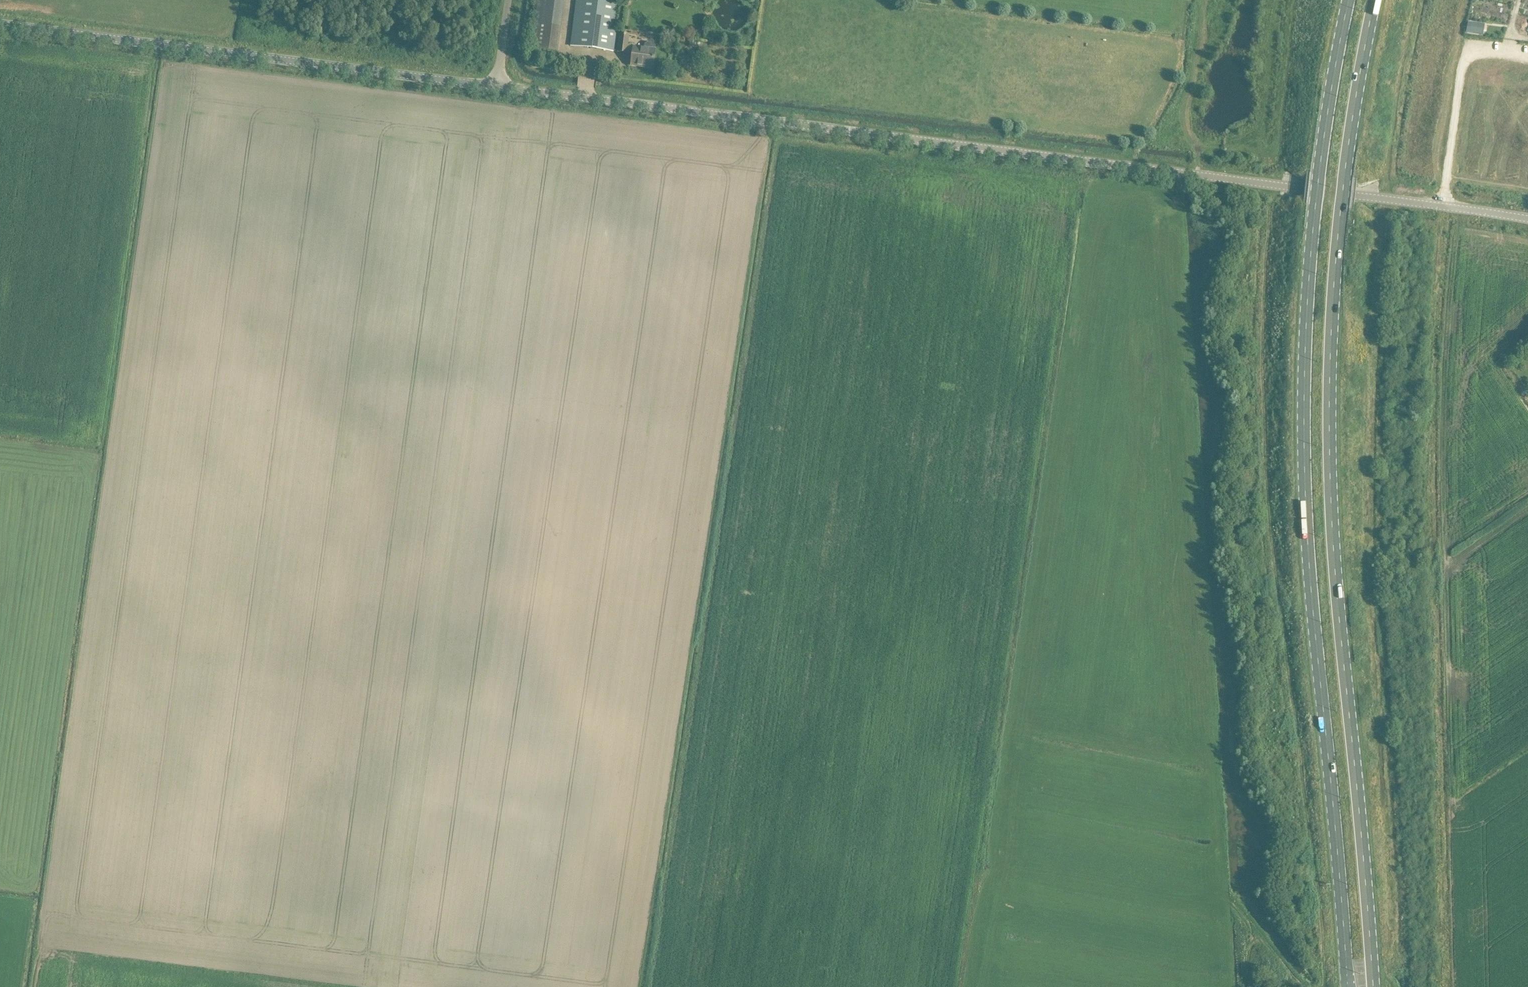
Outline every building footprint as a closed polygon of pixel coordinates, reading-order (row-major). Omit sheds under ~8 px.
[(532,48),(557,51),(564,0),(538,0),(532,48)] [(571,46),(614,51),(620,0),(577,0),(571,46)] [(1472,23),(1471,33),(1480,34),(1481,24),(1472,23)] [(654,58),(655,50),(655,45),(654,43),(647,42),(645,44),(644,49),(634,47),(635,44),(628,43),(629,35),(621,34),(620,42),(619,52),(626,53),(626,52),(633,53),(632,63),(644,65),(644,67),(653,68),(654,58)]
